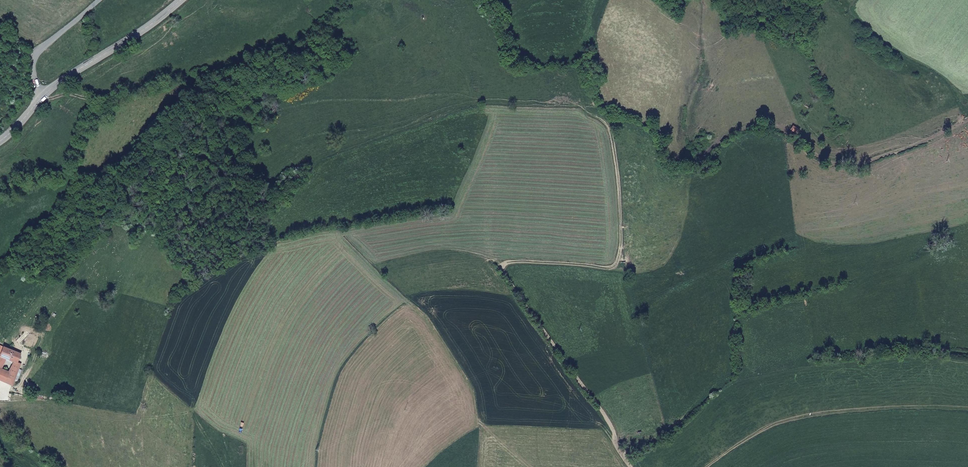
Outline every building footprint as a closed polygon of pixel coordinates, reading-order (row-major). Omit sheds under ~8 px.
[(1,356),(6,358),(14,362),(19,364),(23,356),(5,347),(1,356)] [(14,386),(23,366),(19,364),(14,362),(9,373),(5,382),(14,386)] [(9,373),(1,369),(0,369),(0,379),(5,382),(9,373)]
